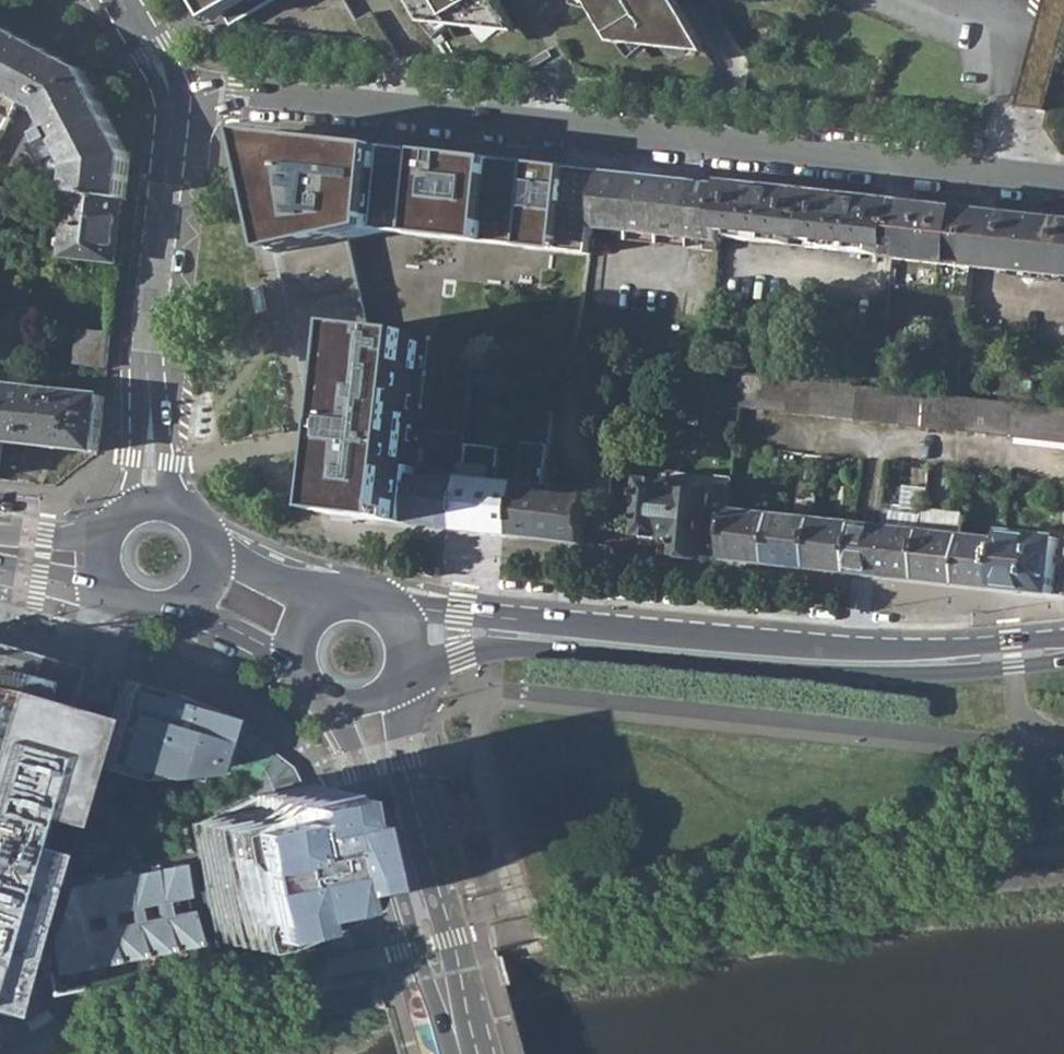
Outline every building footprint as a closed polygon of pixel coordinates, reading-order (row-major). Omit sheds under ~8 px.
[(213,19),(226,12),(233,24),(274,0),(202,0),(213,19)] [(428,23),(520,34),(500,0),(414,0),(428,23)] [(614,43),(711,52),(680,0),(589,0),(614,43)] [(1026,102),(1053,107),(1063,52),(1063,0),(1046,0),(1026,102)] [(376,53),(400,56),(374,12),(357,21),(368,39),(376,53)] [(15,95),(40,47),(15,34),(0,26),(0,87),(15,95)] [(81,68),(40,47),(15,95),(20,97),(41,109),(52,129),(27,144),(28,145),(30,143),(35,152),(46,156),(51,152),(52,155),(53,154),(52,152),(62,146),(74,165),(72,182),(70,192),(126,197),(127,188),(130,158),(105,112),(96,96),(81,68)] [(15,95),(0,87),(0,125),(15,95)] [(15,95),(0,125),(0,135),(20,97),(15,95)] [(358,515),(462,526),(466,477),(419,472),(433,333),(374,327),(354,236),(385,229),(594,251),(597,232),(598,224),(606,167),(255,132),(281,252),(298,248),(358,515)] [(30,143),(28,145),(38,163),(52,155),(51,152),(46,156),(35,152),(30,143)] [(598,224),(694,233),(700,177),(606,167),(598,224)] [(722,236),(722,232),(728,179),(700,177),(694,233),(722,236)] [(879,244),(897,246),(902,197),(728,179),(722,232),(878,249),(879,244)] [(120,251),(126,197),(70,192),(65,254),(119,260),(120,251)] [(896,251),(972,260),(978,205),(902,197),(897,246),(896,251)] [(978,205),(972,260),(972,261),(1063,270),(1063,214),(978,205)] [(597,232),(693,241),(694,233),(598,224),(597,232)] [(721,244),(722,236),(694,233),(693,241),(721,244)] [(298,248),(281,252),(341,513),(358,515),(298,248)] [(76,361),(108,366),(112,329),(80,326),(76,361)] [(11,397),(12,384),(15,369),(0,367),(0,396),(11,397)] [(886,416),(889,384),(873,383),(869,414),(886,416)] [(105,395),(12,384),(11,397),(4,439),(52,444),(99,449),(105,395)] [(889,384),(886,416),(900,417),(903,386),(889,384)] [(900,417),(923,420),(926,388),(903,386),(900,417)] [(938,421),(941,390),(926,388),(923,420),(938,421)] [(941,390),(938,421),(953,422),(956,391),(941,390)] [(956,391),(953,422),(968,424),(971,393),(956,391)] [(968,424),(990,426),(993,395),(971,393),(968,424)] [(990,426),(1013,429),(1016,398),(993,395),(990,426)] [(1013,429),(1035,431),(1038,400),(1016,398),(1013,429)] [(1035,431),(1057,433),(1060,403),(1038,400),(1035,431)] [(549,440),(553,440),(555,407),(526,405),(524,438),(549,440)] [(524,438),(521,479),(546,481),(549,440),(524,438)] [(592,448),(590,480),(590,486),(612,487),(615,451),(592,448)] [(709,546),(727,549),(731,505),(732,493),(713,491),(714,488),(683,485),(683,479),(643,473),(640,498),(642,498),(639,528),(664,531),(664,530),(679,532),(678,548),(708,552),(709,546)] [(462,526),(518,532),(521,479),(466,474),(466,477),(462,526)] [(546,481),(521,479),(518,532),(585,539),(590,486),(590,480),(576,479),(575,484),(546,481)] [(727,553),(770,558),(774,509),(731,505),(727,549),(727,553)] [(918,573),(926,508),(895,505),(894,522),(883,521),(878,569),(918,573)] [(966,510),(926,505),(926,508),(918,573),(959,578),(964,530),(966,510)] [(770,558),(810,562),(816,514),(774,509),(770,558)] [(855,518),(816,514),(810,562),(851,567),(855,518)] [(855,518),(851,567),(878,569),(883,521),(855,518)] [(1006,526),(1005,534),(1000,582),(1055,588),(1060,531),(1006,526)] [(1000,582),(1005,534),(964,530),(959,578),(1000,582)] [(57,691),(64,664),(0,645),(0,885),(57,691)] [(163,693),(118,679),(97,748),(95,757),(148,773),(200,768),(215,715),(192,704),(163,693)] [(224,720),(215,715),(200,768),(247,782),(249,796),(297,787),(293,773),(289,768),(284,761),(274,753),(260,743),(244,732),(224,720)] [(194,821),(215,927),(260,918),(258,904),(300,896),(296,877),(322,872),(310,812),(303,814),(297,787),(249,796),(252,809),(194,821)] [(41,939),(49,995),(80,989),(75,965),(190,944),(187,932),(172,855),(60,877),(41,939)]
